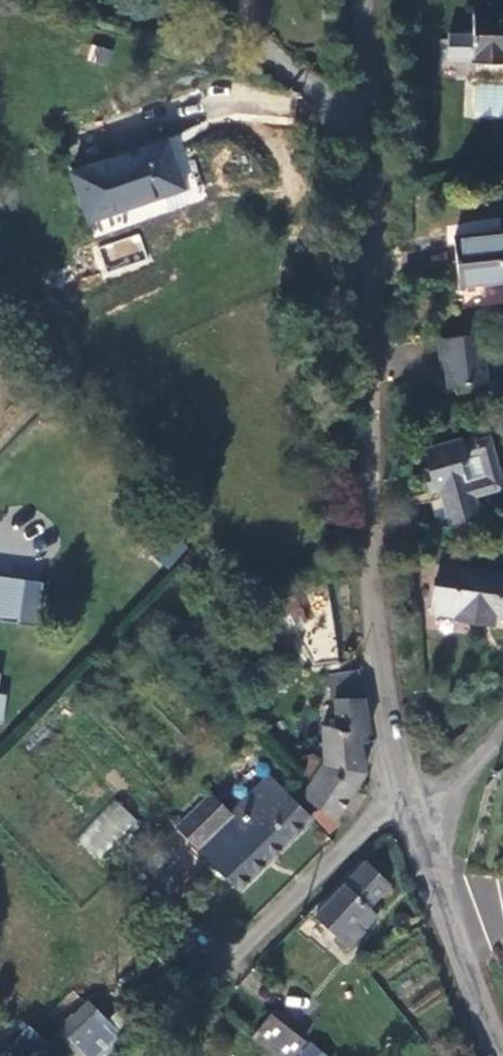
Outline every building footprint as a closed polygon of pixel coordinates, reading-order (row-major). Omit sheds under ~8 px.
[(474,13),(473,63),(502,64),(502,15),(474,13)] [(88,60),(107,66),(112,50),(93,44),(88,60)] [(184,190),(168,144),(76,176),(90,225),(184,190)] [(460,237),(500,232),(498,219),(459,224),(460,237)] [(105,272),(147,259),(139,232),(96,246),(105,272)] [(457,242),(460,287),(502,283),(502,237),(457,242)] [(480,303),(502,303),(502,286),(480,286),(480,303)] [(432,339),(434,359),(437,358),(440,388),(482,384),(477,335),(432,339)] [(491,430),(467,437),(463,430),(422,442),(428,464),(424,465),(431,487),(447,483),(450,494),(446,496),(452,520),(483,510),(478,491),(502,482),(502,468),(491,430)] [(166,569),(187,547),(166,527),(145,549),(166,569)] [(502,617),(502,577),(462,571),(460,584),(436,580),(431,614),(454,618),(454,621),(479,625),(481,614),(502,617)] [(17,626),(23,583),(0,579),(0,624),(17,626)] [(301,588),(315,665),(340,660),(326,584),(301,588)] [(303,609),(297,595),(264,611),(272,624),(303,609)] [(337,700),(365,699),(361,672),(333,677),(337,700)] [(326,729),(326,765),(309,790),(305,798),(319,806),(338,817),(366,775),(360,750),(358,738),(370,735),(365,699),(337,700),(338,727),(326,729)] [(360,750),(372,748),(370,735),(358,738),(360,750)] [(309,790),(326,765),(310,756),(304,771),(298,781),(309,790)] [(237,889),(310,818),(270,776),(230,814),(206,795),(175,826),(237,889)] [(98,862),(138,822),(116,799),(75,839),(98,862)] [(319,806),(310,818),(333,836),(343,821),(338,817),(319,806)] [(387,885),(363,865),(313,917),(347,950),(363,933),(355,923),(387,885)] [(403,922),(400,917),(394,917),(390,920),(388,925),(389,930),(393,933),(399,932),(403,928),(403,922)] [(273,1009),(240,1050),(248,1055),(254,1055),(258,1050),(266,1055),(332,1055),(273,1009)] [(61,1044),(75,1055),(91,1055),(111,1034),(86,1014),(61,1044)] [(30,1031),(8,1055),(51,1055),(54,1052),(30,1031)] [(428,1048),(434,1055),(442,1055),(450,1047),(441,1037),(428,1048)] [(61,1055),(75,1055),(61,1044),(55,1051),(61,1055)]
